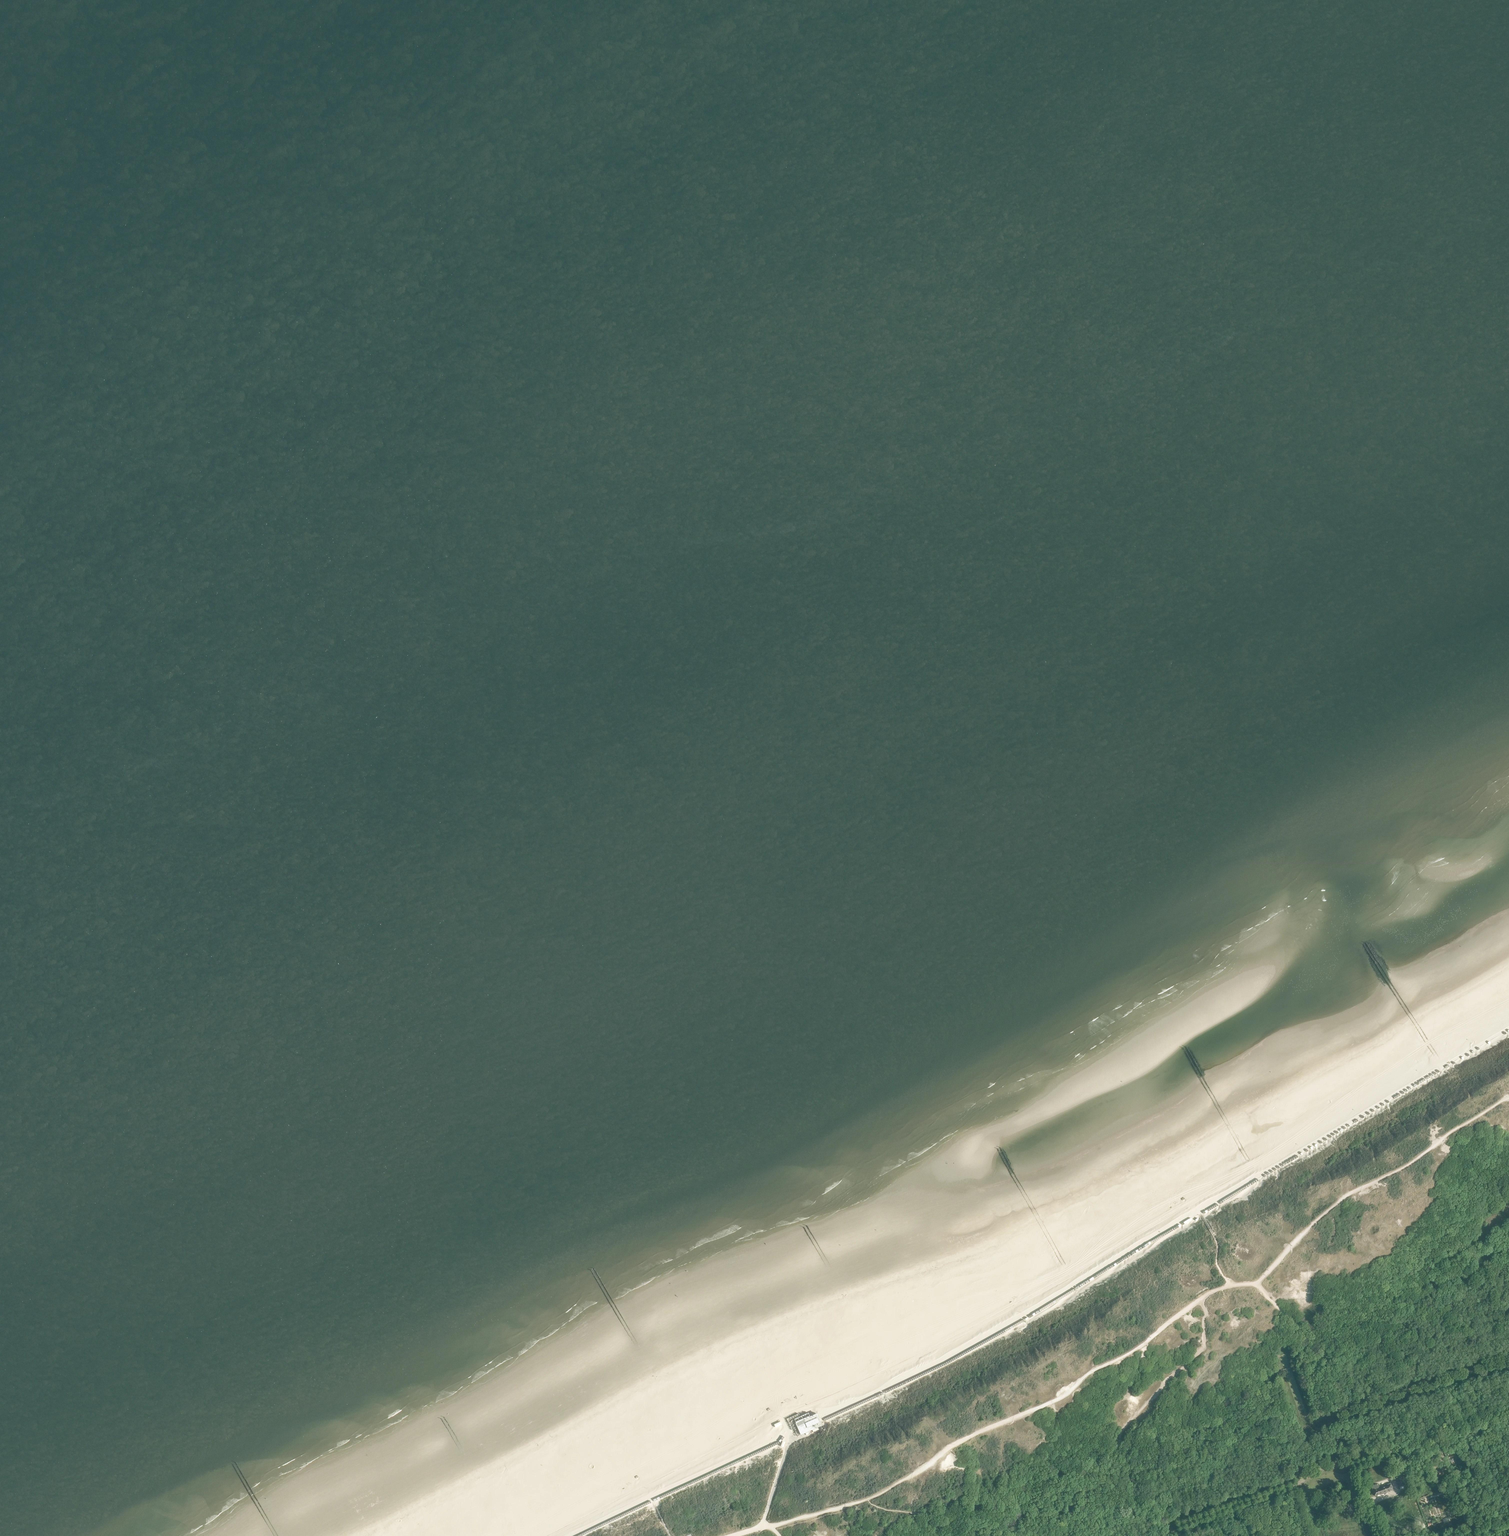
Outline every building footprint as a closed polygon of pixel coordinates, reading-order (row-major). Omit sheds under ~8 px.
[(798,1427),(801,1434),(823,1425),(817,1413),(804,1419),(806,1423),(798,1427)] [(783,1440),(771,1445),(774,1451),(785,1445),(783,1440)] [(1434,1470),(1441,1467),(1439,1461),(1432,1464),(1434,1470)] [(1436,1477),(1444,1474),(1442,1468),(1434,1471),(1436,1477)] [(1375,1495),(1393,1489),(1392,1484),(1377,1489),(1376,1487),(1372,1488),(1375,1495)]
